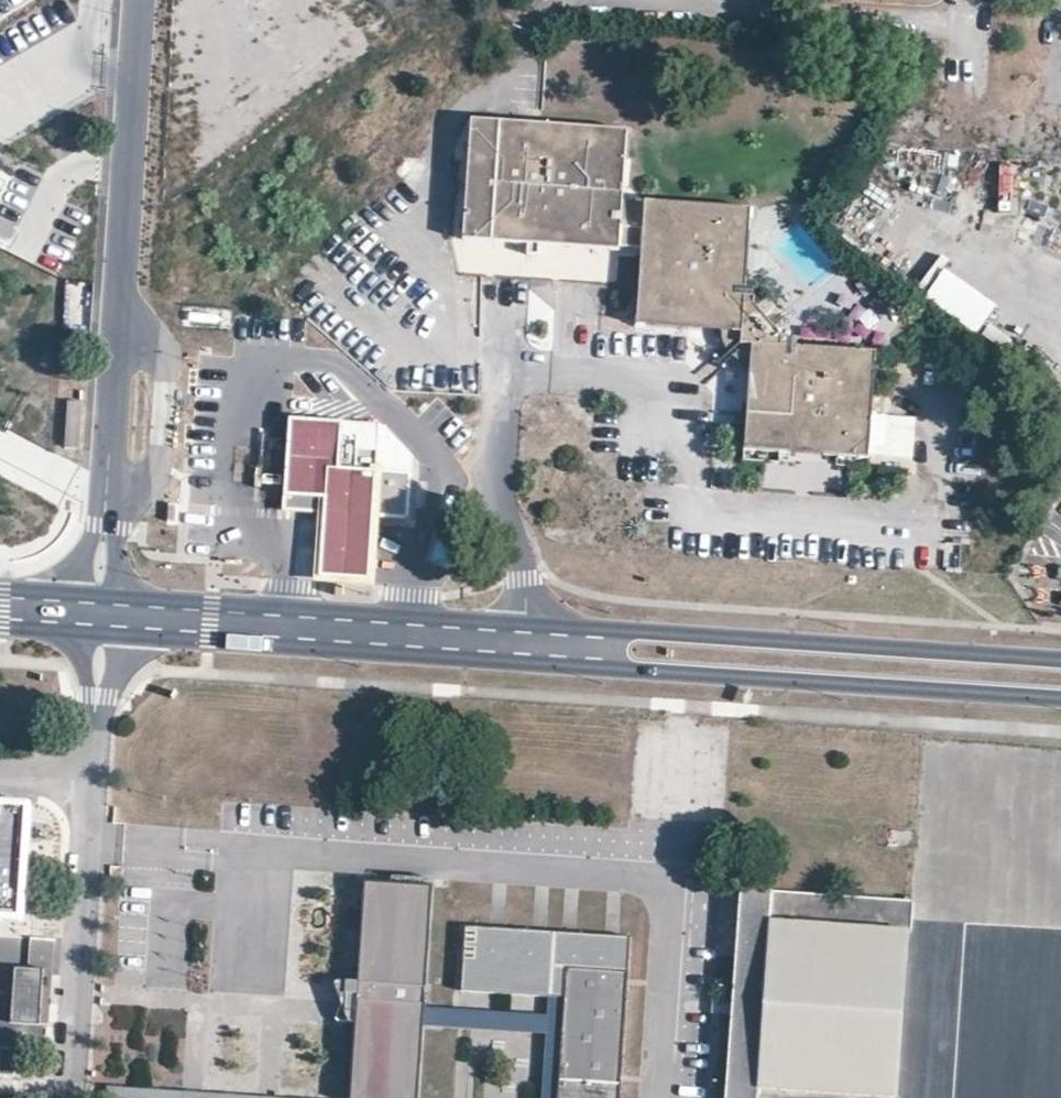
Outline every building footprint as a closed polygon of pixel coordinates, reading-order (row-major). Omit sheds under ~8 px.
[(623,221),(631,125),(546,119),(474,114),(466,234),(530,238),(529,249),(541,250),(541,240),(622,245),(622,242),(645,243),(646,223),(623,221)] [(872,203),(858,193),(836,221),(850,232),(872,203)] [(648,200),(639,320),(742,326),(748,327),(754,206),(648,200)] [(893,218),(872,203),(850,232),(871,249),(893,218)] [(742,326),(741,339),(752,339),(786,341),(787,330),(748,327),(742,326)] [(752,339),(747,443),(870,450),(872,410),(874,384),(876,347),(786,341),(752,339)] [(83,402),(71,402),(68,448),(80,448),(83,402)] [(872,410),(870,450),(913,453),(916,413),(872,410)] [(343,417),(294,415),(289,492),(327,494),(327,509),(374,511),(376,466),(341,464),(343,417)] [(259,472),(258,480),(280,481),(281,473),(259,472)] [(372,540),(374,511),(327,509),(325,537),(323,571),(370,573),(372,540)] [(25,918),(28,845),(30,809),(7,808),(6,820),(4,825),(0,829),(0,916),(25,918)] [(351,1097),(418,1097),(432,887),(365,882),(359,975),(356,1022),(351,1097)] [(729,1097),(898,1097),(913,901),(743,888),(729,1097)] [(465,922),(461,984),(565,991),(557,1097),(619,1097),(628,971),(631,933),(465,922)]
